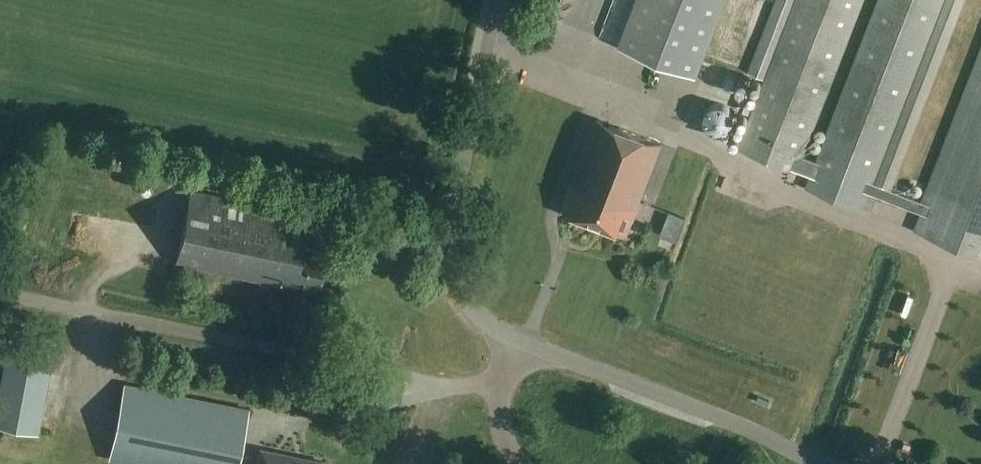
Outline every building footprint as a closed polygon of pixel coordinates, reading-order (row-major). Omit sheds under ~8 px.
[(698,73),(726,0),(640,0),(623,45),(698,73)] [(922,212),(915,229),(980,255),(980,58),(926,202),(892,190),(965,0),(877,0),(816,159),(803,154),(862,0),(775,0),(748,72),(765,78),(738,148),(809,176),(805,187),(863,210),(870,193),(922,212)] [(625,235),(661,144),(598,119),(562,210),(625,235)] [(319,289),(327,250),(303,245),(309,214),(191,190),(176,264),(302,291),(303,285),(319,289)] [(670,213),(660,238),(677,244),(686,219),(670,213)] [(846,262),(864,268),(868,258),(849,252),(846,262)] [(55,334),(11,326),(0,389),(0,423),(39,430),(55,334)] [(249,411),(125,385),(110,459),(138,463),(239,463),(249,411)] [(324,463),(262,450),(259,463),(324,463)]
